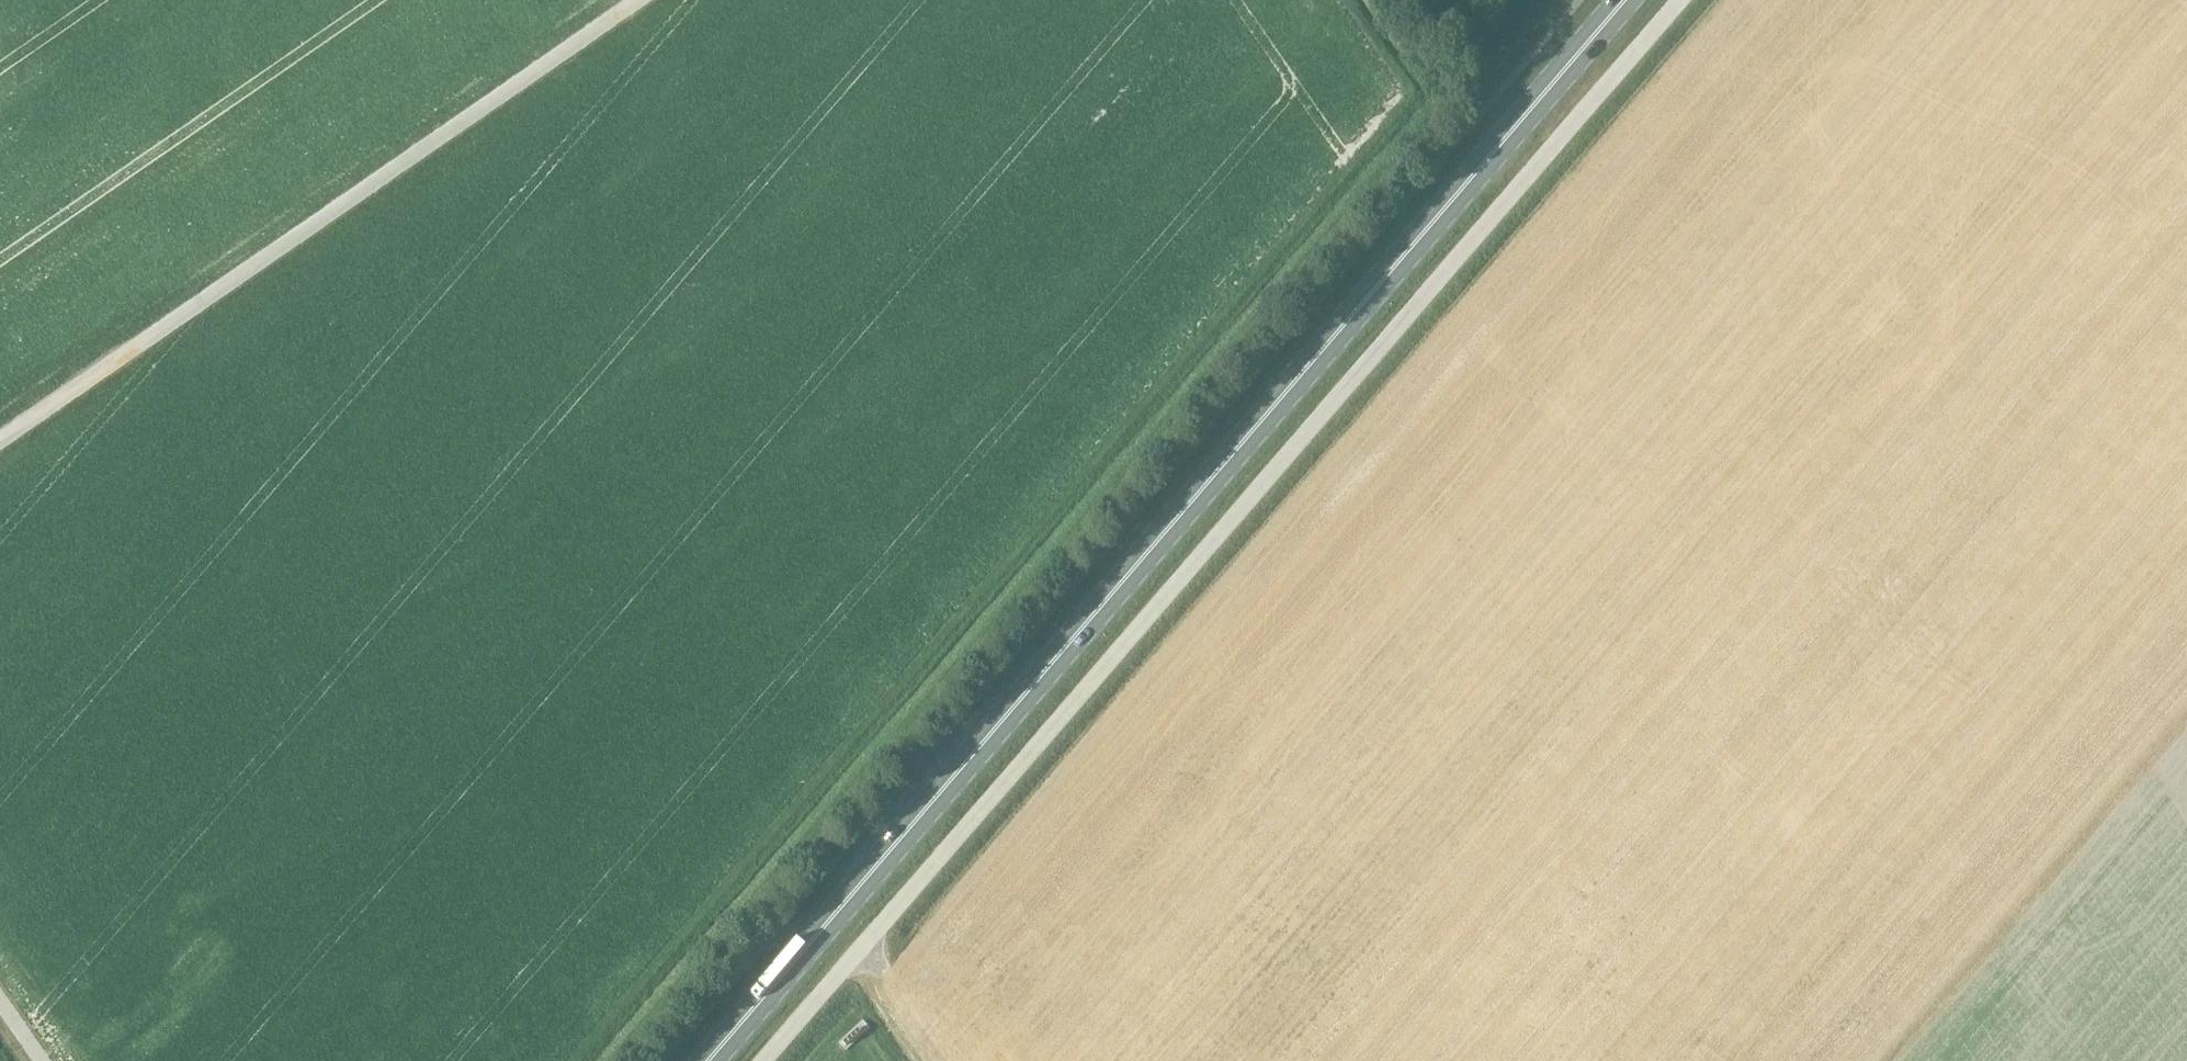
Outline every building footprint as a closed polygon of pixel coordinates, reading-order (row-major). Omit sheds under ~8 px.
[(169,996),(155,1004),(163,1018),(177,1010),(169,996)]
